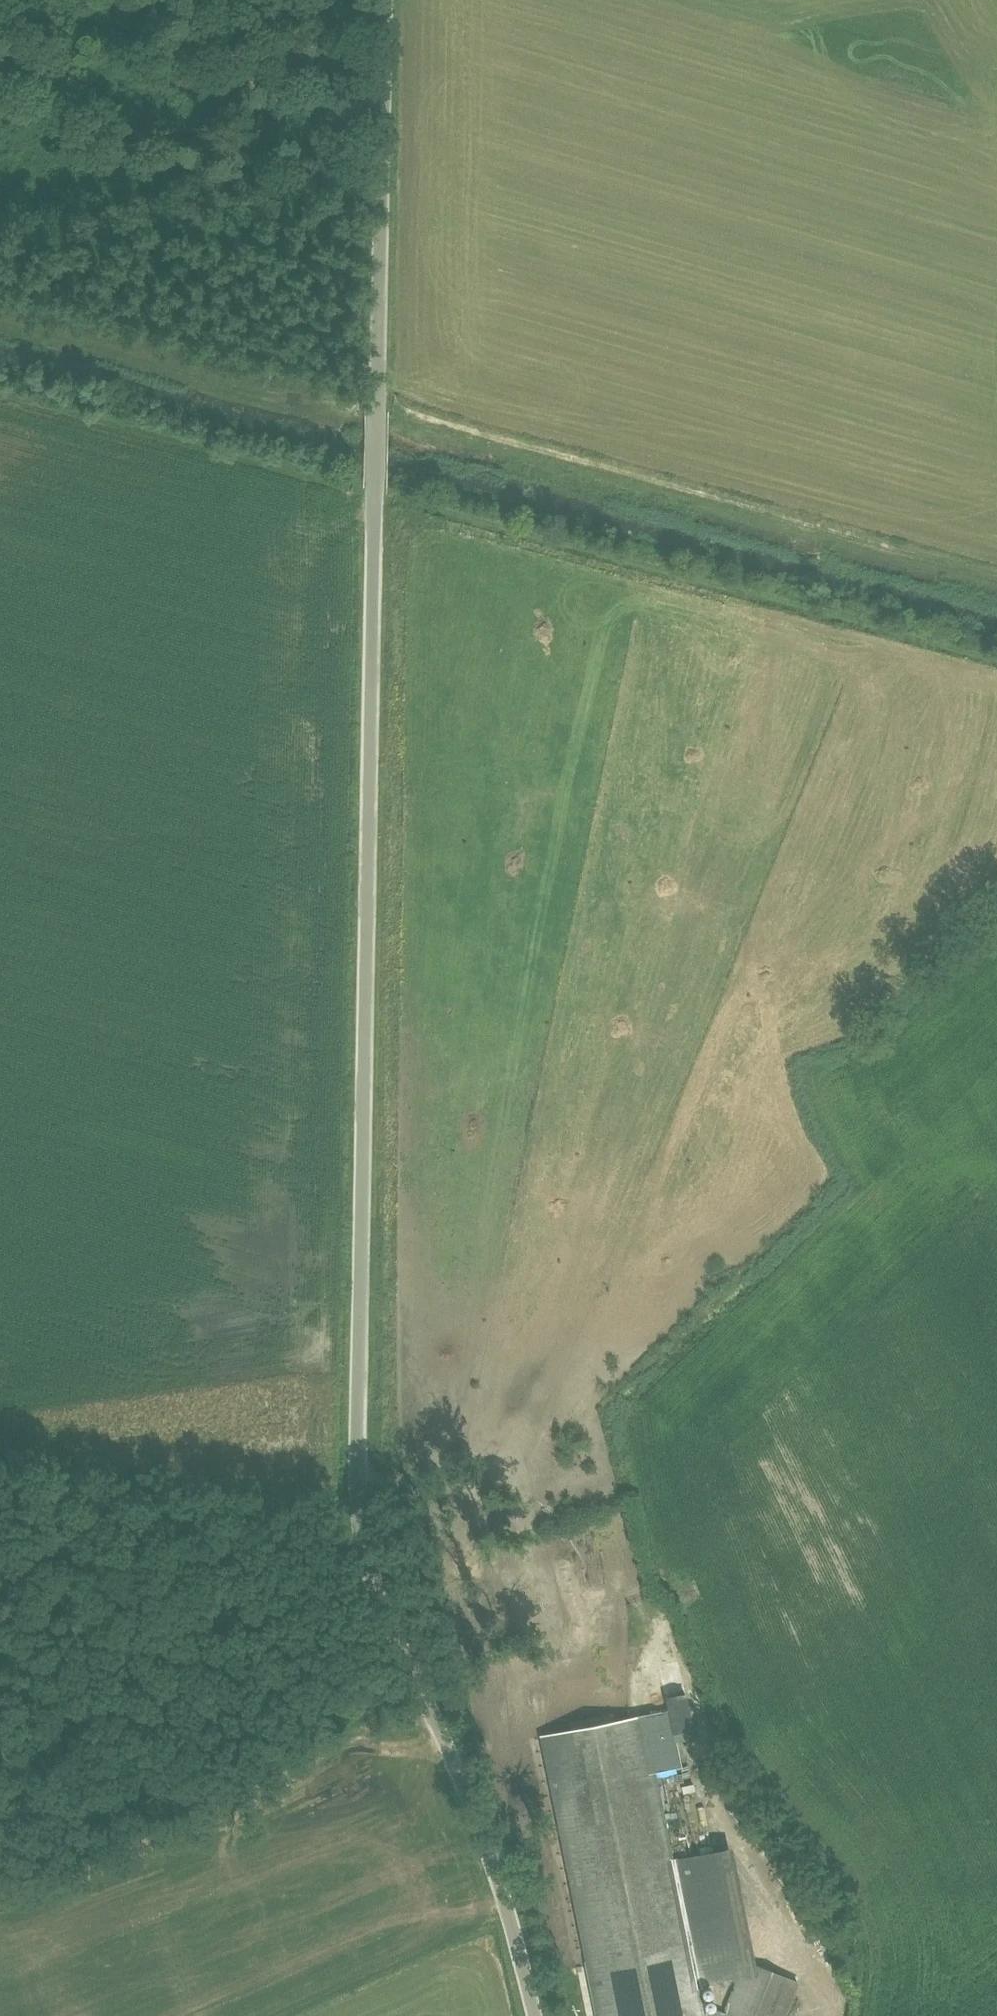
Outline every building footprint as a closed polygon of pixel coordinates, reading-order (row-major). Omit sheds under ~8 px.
[(557,1822),(596,2015),(782,2015),(797,1982),(755,1965),(732,1847),(671,1859),(661,1806),(642,1713),(540,1734),(557,1822)]
